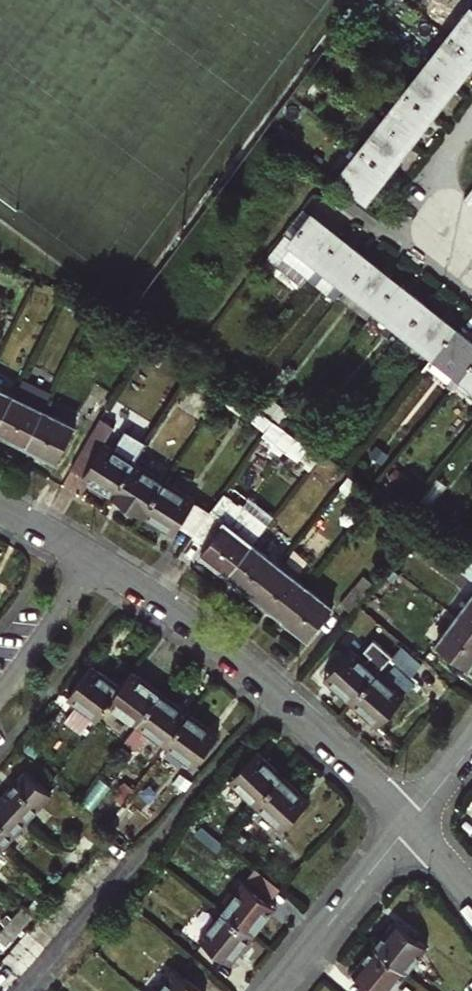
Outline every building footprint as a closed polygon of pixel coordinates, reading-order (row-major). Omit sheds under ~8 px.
[(471,56),(471,9),(471,8),(449,37),(471,56)] [(451,85),(471,58),(471,56),(449,37),(427,66),(451,85)] [(405,93),(430,113),(451,85),(427,66),(405,93)] [(383,122),(408,141),(430,113),(405,93),(383,122)] [(361,150),(385,170),(408,141),(383,122),(361,150)] [(338,179),(363,199),(385,170),(361,150),(338,179)] [(291,242),(320,264),(339,240),(310,217),(291,242)] [(320,264),(347,286),(367,261),(339,240),(320,264)] [(365,320),(375,308),(395,284),(367,261),(347,286),(337,298),(365,320)] [(395,343),(405,331),(425,307),(395,284),(375,308),(365,320),(395,343)] [(405,331),(434,354),(454,329),(425,307),(405,331)] [(462,376),(471,365),(471,344),(454,329),(434,354),(462,376)] [(471,384),(471,365),(462,376),(471,384)] [(25,445),(42,410),(49,398),(19,383),(13,396),(0,422),(0,432),(25,445)] [(13,396),(0,389),(0,422),(13,396)] [(25,445),(55,459),(72,425),(42,410),(25,445)] [(134,463),(103,442),(115,422),(100,412),(82,445),(96,453),(84,473),(82,477),(113,496),(134,463)] [(70,465),(84,473),(96,453),(82,445),(70,465)] [(113,496),(141,515),(163,481),(134,463),(113,496)] [(141,515),(171,534),(193,500),(163,481),(141,515)] [(227,574),(250,544),(261,530),(219,496),(192,536),(204,546),(199,552),(227,574)] [(227,574),(254,595),(277,565),(250,544),(227,574)] [(471,578),(471,564),(457,553),(450,564),(451,565),(467,577),(470,580),(471,578)] [(254,595),(280,616),(303,586),(277,565),(254,595)] [(461,585),(467,577),(451,565),(445,573),(461,585)] [(338,605),(348,613),(371,586),(361,578),(338,605)] [(280,616),(306,637),(330,608),(303,586),(280,616)] [(471,629),(471,596),(456,617),(471,629)] [(466,667),(471,658),(471,629),(456,617),(436,644),(466,667)] [(349,702),(376,672),(350,649),(323,679),(349,702)] [(96,719),(108,703),(120,687),(91,666),(68,697),(96,719)] [(108,703),(135,724),(159,692),(132,671),(120,687),(108,703)] [(376,726),(403,696),(376,672),(349,702),(376,726)] [(135,724),(164,745),(188,713),(159,692),(135,724)] [(164,745),(193,766),(217,735),(188,713),(164,745)] [(229,779),(256,803),(282,775),(256,751),(229,779)] [(25,821),(49,794),(24,771),(0,797),(0,798),(25,821)] [(281,827),(308,799),(282,775),(256,803),(281,827)] [(3,845),(25,821),(0,798),(0,843),(3,845)] [(74,847),(83,855),(93,844),(84,836),(74,847)] [(72,867),(83,855),(74,847),(64,859),(72,867)] [(220,910),(251,935),(274,908),(242,883),(220,910)] [(12,919),(21,927),(30,916),(21,909),(12,919)] [(198,938),(228,963),(251,935),(220,910),(198,938)] [(2,931),(10,939),(21,927),(12,919),(2,931)] [(404,973),(424,949),(392,922),(372,946),(404,973)] [(42,949),(50,939),(32,923),(24,933),(42,949)] [(34,958),(42,949),(24,933),(16,942),(34,958)] [(25,968),(34,958),(16,942),(7,952),(25,968)] [(404,973),(372,946),(351,972),(374,990),(389,990),(404,973)] [(25,968),(7,952),(0,960),(0,964),(16,978),(25,968)] [(16,978),(0,964),(0,980),(8,988),(16,978)] [(173,970),(157,990),(199,990),(173,970)]
